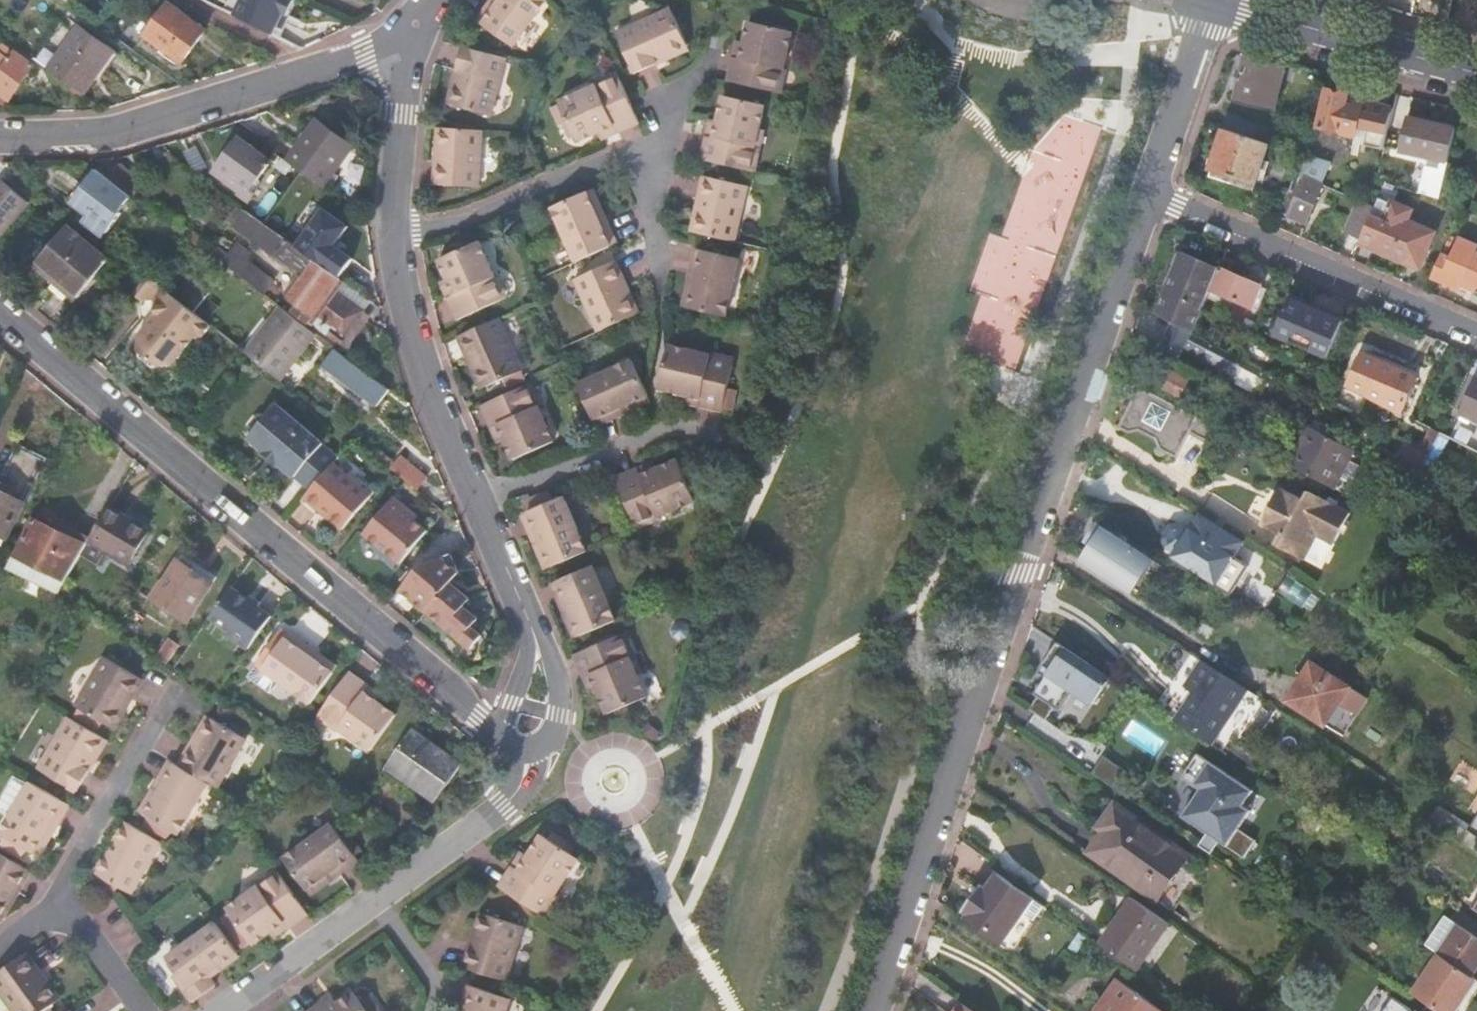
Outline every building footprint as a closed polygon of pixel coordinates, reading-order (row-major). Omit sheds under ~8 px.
[(226,7),(282,35),(299,0),(229,0),(226,7)] [(545,0),(498,0),(494,5),(489,1),(474,21),(510,47),(545,0)] [(169,5),(146,36),(183,63),(206,32),(169,5)] [(632,75),(654,66),(652,59),(684,45),(669,10),(614,34),(632,75)] [(734,60),(728,85),(774,96),(779,73),(783,74),(793,34),(749,24),(745,47),(747,48),(743,63),(734,60)] [(61,49),(47,68),(83,93),(98,73),(94,70),(97,66),(101,68),(113,50),(78,25),(68,39),(61,49)] [(652,59),(654,66),(687,52),(684,45),(652,59)] [(737,45),(734,60),(743,63),(747,48),(745,47),(737,45)] [(504,59),(461,47),(454,71),(461,73),(452,107),(488,117),(504,59)] [(11,101),(35,66),(16,54),(12,60),(9,58),(7,61),(0,56),(0,93),(11,101)] [(1246,59),(1237,98),(1277,108),(1286,68),(1246,59)] [(594,85),(616,76),(613,69),(591,79),(592,81),(594,85)] [(774,96),(781,97),(786,74),(783,74),(779,73),(774,96)] [(613,134),(636,124),(626,100),(616,76),(594,85),(592,81),(554,98),(573,144),(596,133),(595,131),(609,124),(613,134)] [(1394,114),(1395,108),(1364,100),(1348,96),(1349,94),(1329,90),(1322,115),(1317,114),(1315,126),(1319,127),(1356,136),(1358,127),(1369,130),(1365,145),(1386,150),(1394,114)] [(707,139),(701,164),(756,176),(762,153),(756,151),(760,134),(766,111),(725,100),(719,126),(721,126),(717,141),(707,139)] [(1443,163),(1449,165),(1456,131),(1407,119),(1400,153),(1443,163)] [(317,121),(289,161),(325,188),(353,148),(317,121)] [(599,140),(613,134),(609,124),(595,131),(596,133),(599,140)] [(711,124),(707,139),(717,141),(721,126),(719,126),(711,124)] [(474,189),(479,131),(441,128),(438,162),(430,161),(428,185),(474,189)] [(1213,171),(1211,177),(1254,192),(1256,185),(1257,186),(1270,145),(1225,130),(1211,171),(1213,171)] [(756,151),(762,153),(766,135),(760,134),(756,151)] [(271,162),(270,161),(240,140),(219,169),(235,180),(231,186),(241,193),(240,195),(250,202),(256,194),(250,190),(270,163),(271,162)] [(1308,157),(1306,156),(1298,174),(1322,185),(1332,164),(1318,160),(1308,157)] [(1422,188),(1420,193),(1441,200),(1449,165),(1443,163),(1441,172),(1427,168),(1422,188)] [(103,176),(97,171),(72,205),(103,228),(116,211),(120,215),(133,197),(103,176)] [(1322,185),(1298,174),(1281,212),(1307,224),(1324,186),(1322,185)] [(699,237),(736,245),(748,190),(705,179),(699,203),(707,205),(699,237)] [(1,180),(0,181),(0,237),(28,202),(1,180)] [(964,349),(1021,367),(1069,217),(1047,210),(1052,192),(1023,182),(1006,235),(991,230),(972,287),(983,290),(964,349)] [(1388,183),(1376,209),(1361,243),(1410,263),(1412,257),(1422,261),(1434,233),(1407,221),(1411,210),(1393,202),(1402,187),(1388,183)] [(595,194),(588,197),(602,229),(609,226),(595,194)] [(578,267),(619,248),(609,226),(602,229),(588,197),(554,212),(578,267)] [(1376,209),(1359,201),(1343,235),(1361,243),(1376,209)] [(699,203),(691,235),(699,237),(707,205),(699,203)] [(68,227),(37,263),(78,298),(109,261),(68,227)] [(1433,278),(1461,289),(1463,285),(1476,291),(1476,244),(1460,237),(1452,258),(1444,254),(1433,278)] [(343,280),(290,242),(278,259),(305,278),(289,299),(301,307),(298,312),(312,322),(310,324),(329,338),(331,336),(341,344),(365,313),(335,291),(343,280)] [(240,244),(227,261),(263,288),(276,271),(240,244)] [(439,266),(448,286),(451,284),(457,299),(448,302),(458,325),(501,306),(491,284),(495,282),(479,246),(439,266)] [(1167,292),(1203,310),(1211,290),(1252,306),(1262,282),(1184,248),(1167,292)] [(691,313),(728,321),(741,263),(698,253),(692,277),(699,279),(691,313)] [(576,284),(599,336),(633,322),(620,291),(627,287),(618,266),(576,284)] [(144,301),(156,300),(156,315),(146,328),(137,339),(139,351),(159,367),(171,366),(193,338),(202,337),(211,326),(196,313),(189,308),(165,289),(149,276),(134,294),(144,301)] [(196,313),(212,293),(207,290),(204,294),(202,292),(189,308),(196,313)] [(1158,316),(1173,323),(1174,324),(1193,334),(1203,310),(1167,292),(1158,316)] [(1291,299),(1276,335),(1328,357),(1344,321),(1291,299)] [(318,335),(283,308),(246,354),(254,360),(281,381),(318,335)] [(523,375),(500,323),(465,339),(476,361),(468,364),(482,394),(523,375)] [(1174,324),(1173,323),(1163,344),(1235,381),(1245,361),(1193,334),(1174,324)] [(391,390),(336,349),(324,364),(379,406),(391,390)] [(712,360),(668,350),(659,394),(685,401),(685,398),(700,401),(698,411),(723,417),(734,371),(711,365),(712,360)] [(1364,355),(1349,386),(1399,412),(1415,381),(1364,355)] [(712,358),(712,360),(711,365),(734,371),(735,364),(712,358)] [(579,390),(597,432),(620,422),(617,414),(649,401),(647,396),(633,365),(579,390)] [(1169,370),(1161,385),(1181,396),(1189,381),(1169,370)] [(1476,419),(1476,382),(1463,413),(1476,419)] [(1216,426),(1141,387),(1120,427),(1129,432),(1139,430),(1157,439),(1161,449),(1177,457),(1191,432),(1209,441),(1216,426)] [(526,392),(482,411),(493,435),(502,431),(509,447),(506,448),(515,467),(556,448),(540,412),(536,414),(526,392)] [(685,398),(685,401),(683,408),(698,411),(700,401),(685,398)] [(620,422),(652,408),(649,401),(617,414),(620,422)] [(265,453),(279,465),(295,478),(324,444),(277,405),(267,416),(258,418),(251,425),(251,436),(248,439),(265,453)] [(1292,462),(1291,465),(1334,488),(1335,485),(1340,476),(1345,479),(1354,484),(1362,468),(1353,463),(1348,461),(1352,453),(1353,450),(1310,427),(1309,430),(1292,462)] [(422,486),(431,472),(402,453),(393,467),(422,486)] [(381,487),(343,455),(306,499),(321,511),(345,531),(381,487)] [(696,503),(697,501),(682,464),(659,474),(660,476),(657,477),(696,503)] [(656,466),(641,473),(645,482),(651,479),(654,475),(657,477),(660,476),(659,474),(656,466)] [(641,473),(617,482),(635,526),(658,518),(636,502),(651,479),(645,482),(641,473)] [(636,502),(658,518),(661,520),(698,505),(697,501),(696,503),(657,477),(651,479),(636,502)] [(26,502),(30,495),(0,481),(0,489),(26,502)] [(518,501),(522,510),(557,496),(554,486),(518,501)] [(0,489),(0,533),(9,537),(26,502),(0,489)] [(1351,512),(1309,490),(1304,499),(1288,490),(1280,506),(1273,502),(1261,524),(1285,536),(1280,546),(1305,559),(1319,534),(1335,543),(1351,512)] [(413,513),(395,499),(381,517),(365,535),(402,566),(429,534),(416,523),(409,517),(413,513)] [(552,570),(587,555),(565,500),(523,517),(533,541),(539,538),(552,570)] [(111,509),(92,542),(130,564),(149,532),(111,509)] [(1244,541),(1201,515),(1189,533),(1187,532),(1184,532),(1175,546),(1176,548),(1179,550),(1174,557),(1218,584),(1245,542),(1244,541)] [(635,526),(638,533),(660,524),(659,521),(658,518),(635,526)] [(67,581),(91,540),(61,525),(58,531),(36,520),(18,557),(67,581)] [(1094,545),(1084,560),(1131,590),(1152,558),(1099,525),(1088,541),(1094,545)] [(421,568),(402,591),(429,613),(452,585),(460,575),(460,573),(453,555),(421,568)] [(218,578),(184,556),(156,600),(191,622),(218,578)] [(1288,597),(1298,581),(1273,566),(1263,582),(1288,597)] [(580,639),(616,625),(593,569),(552,586),(561,610),(567,607),(580,639)] [(452,585),(429,613),(475,650),(485,637),(475,629),(481,621),(466,609),(472,601),(452,585)] [(222,645),(244,659),(267,626),(225,599),(206,630),(225,641),(222,645)] [(561,610),(574,642),(580,639),(567,607),(561,610)] [(265,672),(314,705),(336,674),(307,654),(311,649),(290,634),(265,672)] [(575,658),(584,680),(593,676),(600,693),(598,694),(608,717),(646,701),(637,679),(630,661),(635,659),(626,637),(575,658)] [(1060,642),(1034,690),(1063,706),(1071,691),(1096,704),(1114,671),(1060,642)] [(132,701),(144,680),(144,679),(106,657),(76,707),(109,726),(126,697),(132,701)] [(1248,689),(1204,661),(1186,687),(1195,693),(1176,721),(1211,744),(1248,689)] [(1314,663),(1289,701),(1327,726),(1352,688),(1314,663)] [(352,673),(324,712),(342,725),(340,728),(373,751),(397,715),(381,704),(380,706),(366,696),(372,687),(352,673)] [(593,676),(584,680),(591,697),(598,694),(600,693),(593,676)] [(104,737),(71,718),(41,770),(80,793),(92,771),(86,768),(104,737)] [(211,784),(220,789),(248,739),(216,720),(199,749),(193,745),(181,766),(211,784)] [(389,766),(438,801),(462,767),(413,732),(389,766)] [(1171,732),(1143,773),(1176,796),(1205,755),(1171,732)] [(1103,760),(1096,770),(1114,782),(1121,773),(1103,760)] [(181,766),(172,761),(160,783),(166,786),(149,817),(181,836),(211,784),(181,766)] [(72,805),(33,782),(4,835),(8,837),(4,844),(26,857),(30,850),(37,854),(54,824),(60,827),(72,805)] [(1104,831),(1103,832),(1176,883),(1193,860),(1114,805),(1099,827),(1104,831)] [(1469,832),(1476,837),(1476,819),(1469,832)] [(164,843),(125,821),(112,842),(119,845),(101,876),(133,894),(164,843)] [(360,853),(363,850),(348,830),(342,835),(333,823),(284,857),(308,889),(337,869),(340,873),(347,868),(358,856),(357,855),(360,853)] [(43,858),(60,827),(54,824),(37,854),(43,858)] [(1176,883),(1103,832),(1089,851),(1162,902),(1176,883)] [(521,900),(564,839),(556,834),(551,842),(546,838),(532,860),(535,862),(526,875),(518,869),(505,889),(521,900)] [(564,839),(521,900),(545,915),(557,896),(560,898),(584,861),(578,857),(582,851),(564,839)] [(0,852),(0,913),(15,888),(21,892),(33,871),(0,852)] [(311,894),(340,873),(337,869),(308,889),(311,894)] [(266,891),(284,877),(280,872),(261,885),(263,887),(266,891)] [(1014,885),(1000,875),(988,891),(969,917),(965,922),(1000,947),(1034,899),(1014,885)] [(303,923),(310,913),(284,877),(266,891),(263,887),(231,911),(257,946),(275,933),(274,932),(287,922),(293,930),(303,923)] [(4,921),(5,920),(21,892),(15,888),(0,913),(0,919),(4,921)] [(1134,899),(1101,947),(1136,971),(1169,924),(1134,899)] [(489,919),(483,914),(472,945),(479,948),(489,919)] [(501,929),(489,919),(479,948),(472,945),(465,968),(508,983),(525,927),(506,921),(501,929)] [(280,940),(293,930),(287,922),(274,932),(275,933),(280,940)] [(241,955),(220,925),(171,960),(182,974),(177,977),(197,1004),(224,984),(219,976),(216,973),(241,955)] [(1441,955),(1474,977),(1476,972),(1476,938),(1460,926),(1441,955)] [(4,970),(56,1003),(59,1001),(40,974),(46,969),(33,950),(4,970)] [(219,976),(243,958),(241,955),(216,973),(219,976)] [(1414,994),(1439,1010),(1458,1010),(1476,983),(1476,979),(1474,977),(1441,955),(1414,994)] [(40,974),(59,1001),(66,997),(46,969),(40,974)] [(4,970),(0,974),(0,981),(21,1010),(45,1010),(56,1003),(4,970)] [(1119,983),(1102,1008),(1104,1009),(1106,1010),(1161,1010),(1119,983)] [(462,1010),(464,1010),(509,1010),(512,1001),(469,988),(462,1010)] [(357,995),(341,1007),(335,1010),(369,1010),(357,995)] [(1414,1008),(1395,996),(1385,1010),(1412,1010),(1414,1008)] [(341,1007),(334,998),(323,1006),(327,1010),(335,1010),(341,1007)]
